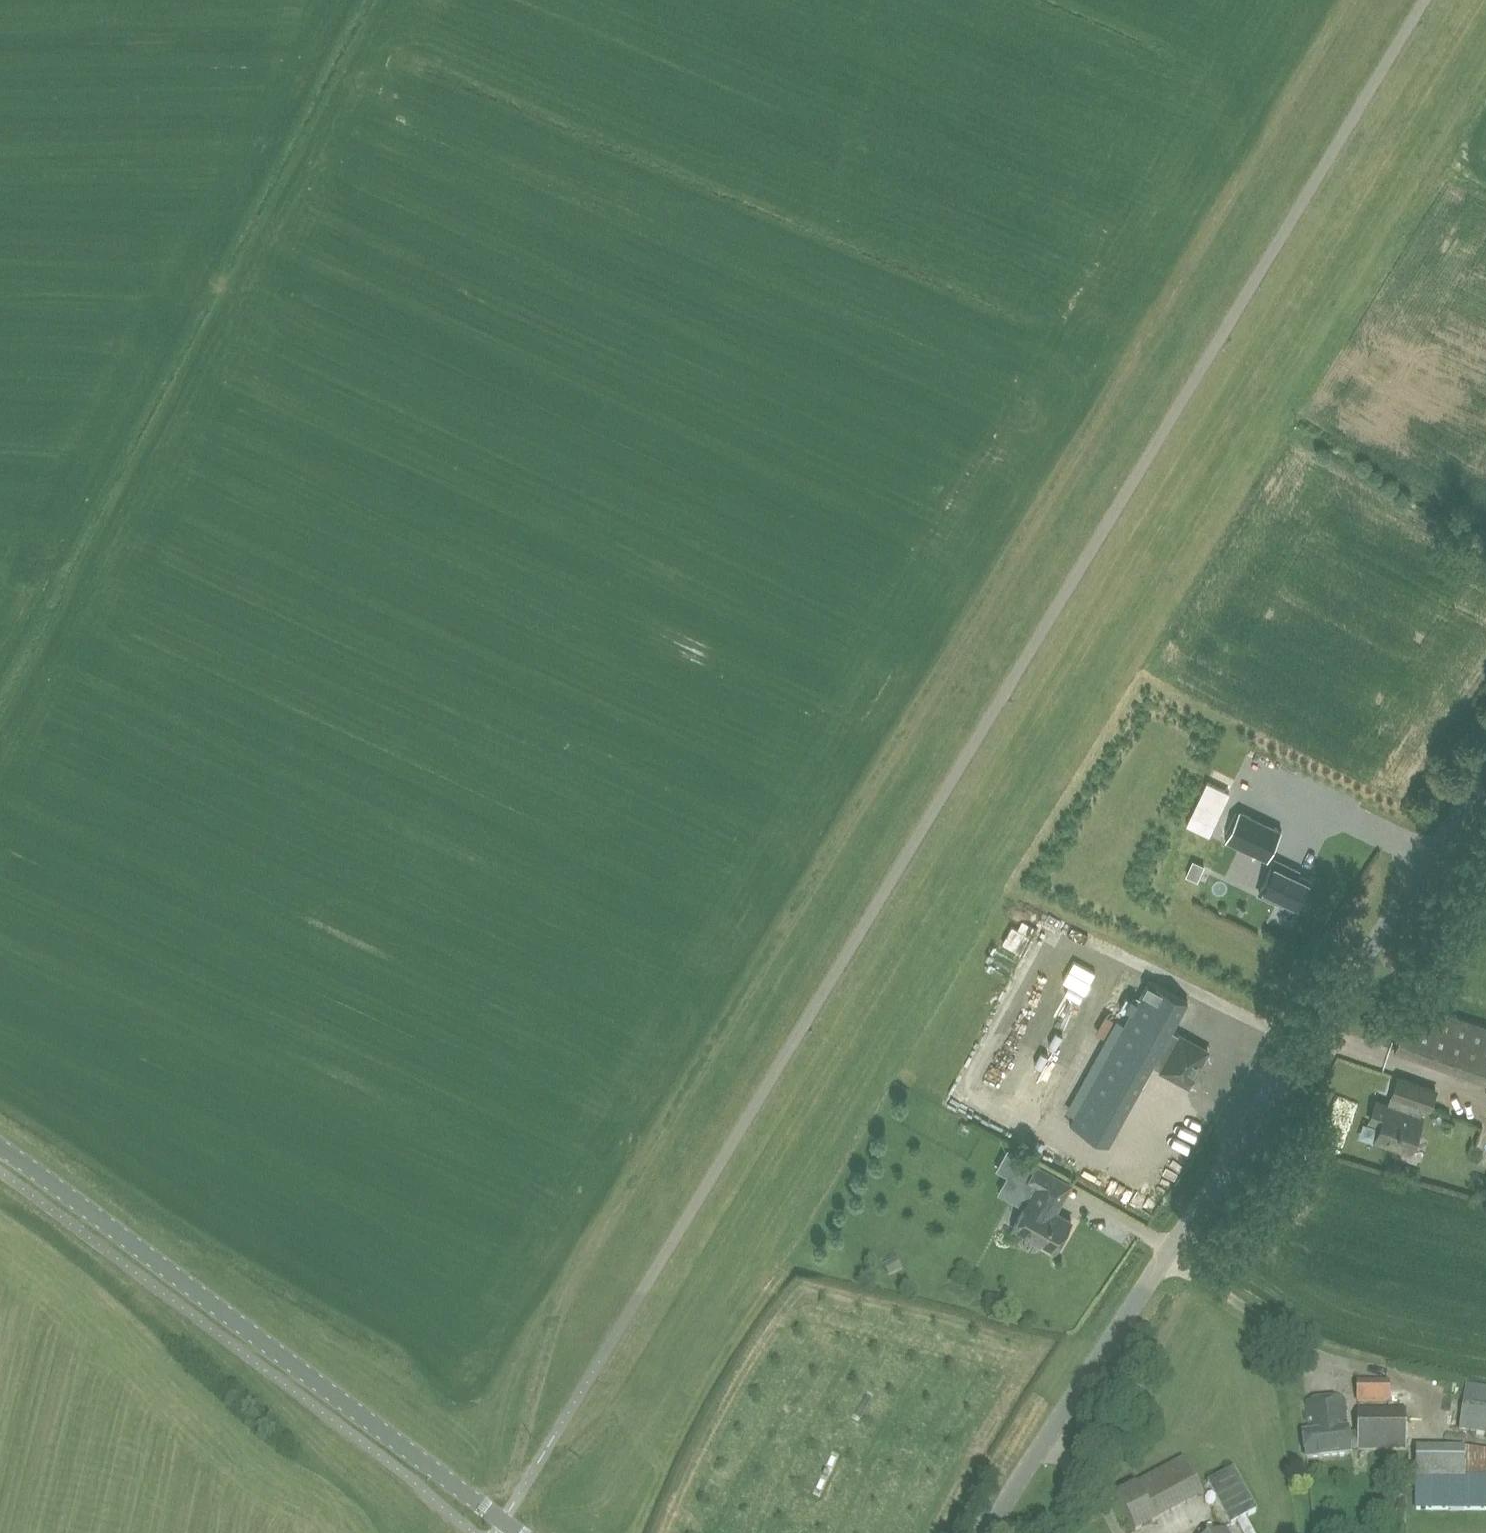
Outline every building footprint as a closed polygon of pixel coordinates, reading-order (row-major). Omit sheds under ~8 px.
[(1185,823),(1208,834),(1229,792),(1207,781),(1205,780),(1185,823)] [(1280,829),(1239,810),(1226,839),(1266,858),(1280,829)] [(1192,859),(1185,874),(1196,879),(1197,879),(1203,866),(1203,864),(1192,859)] [(1290,871),(1291,867),(1275,860),(1259,893),(1275,901),(1277,897),(1299,908),(1311,881),(1290,871)] [(999,940),(1023,950),(1035,922),(1010,912),(999,940)] [(1172,1030),(1188,1001),(1149,981),(1071,1125),(1109,1146),(1153,1065),(1189,1085),(1208,1050),(1172,1030)] [(1411,1000),(1394,1052),(1485,1083),(1485,1026),(1411,1000)] [(1437,1090),(1398,1077),(1392,1096),(1394,1097),(1391,1106),(1377,1101),(1370,1120),(1381,1124),(1376,1140),(1412,1152),(1425,1115),(1422,1113),(1425,1104),(1431,1106),(1437,1090)] [(1014,1201),(1024,1208),(1013,1228),(1055,1252),(1072,1222),(1056,1213),(1073,1183),(1035,1162),(1035,1163),(1020,1155),(1021,1154),(1007,1147),(995,1168),(1008,1176),(1011,1172),(1025,1179),(1014,1201)] [(883,1265),(889,1275),(901,1269),(893,1254),(887,1258),(889,1262),(883,1265)] [(1356,1403),(1388,1403),(1388,1381),(1356,1381),(1356,1403)] [(1465,1385),(1459,1431),(1485,1435),(1485,1388),(1465,1385)] [(1349,1452),(1353,1451),(1405,1450),(1405,1408),(1356,1407),(1356,1435),(1348,1436),(1345,1400),(1305,1404),(1308,1435),(1304,1435),(1306,1459),(1349,1454),(1349,1452)] [(1485,1511),(1485,1450),(1463,1447),(1463,1448),(1414,1448),(1415,1511),(1485,1511)] [(1136,1485),(1115,1496),(1135,1532),(1139,1532),(1157,1523),(1204,1497),(1183,1459),(1136,1484),(1136,1485)] [(1246,1517),(1257,1512),(1234,1469),(1208,1482),(1231,1526),(1236,1523),(1242,1532),(1255,1532),(1246,1517)]
